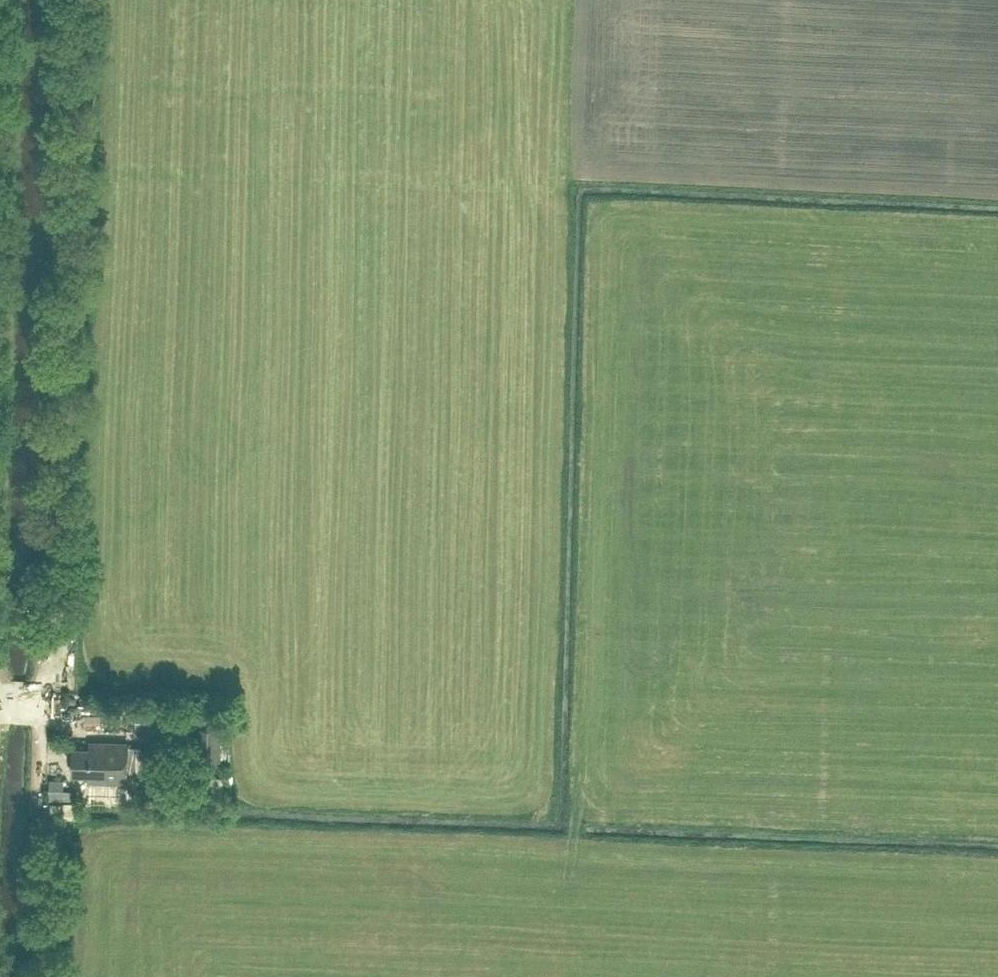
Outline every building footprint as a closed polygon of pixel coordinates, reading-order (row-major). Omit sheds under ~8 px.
[(220,759),(221,725),(195,725),(194,759),(220,759)] [(131,741),(132,761),(144,760),(143,740),(131,741)] [(74,773),(89,773),(89,780),(125,781),(126,742),(92,742),(91,748),(75,747),(74,773)]
